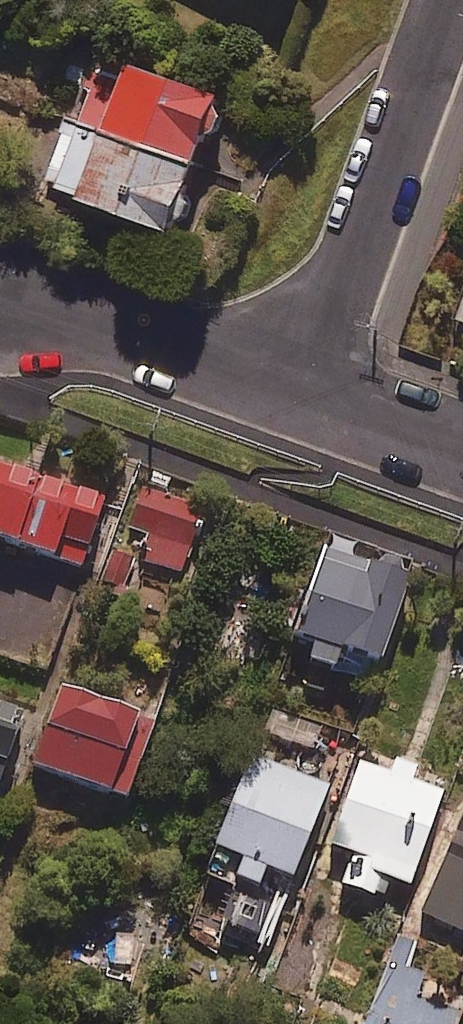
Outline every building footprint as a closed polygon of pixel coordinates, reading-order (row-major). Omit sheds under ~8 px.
[(228,93),(103,53),(79,124),(70,121),(50,182),(184,226),(228,93)] [(0,464),(0,538),(84,567),(106,501),(0,464)] [(207,509),(144,483),(127,523),(158,535),(148,558),(182,571),(207,509)] [(294,644),(315,650),(309,668),(337,677),(342,659),(390,673),(420,573),(324,544),(294,644)] [(270,646),(223,626),(210,658),(233,667),(238,654),(263,664),(270,646)] [(155,722),(65,690),(38,766),(129,797),(155,722)] [(0,703),(0,779),(3,780),(26,712),(0,703)] [(277,706),(267,728),(308,747),(318,726),(277,706)] [(250,757),(214,855),(238,864),(233,885),(256,893),(264,871),(293,881),(328,786),(250,757)] [(415,767),(397,760),(391,776),(360,765),(329,850),(354,859),(343,888),(374,899),(382,878),(409,888),(442,794),(409,782),(415,767)] [(420,916),(462,936),(462,818),(420,916)] [(415,947),(397,941),(369,1023),(457,1023),(459,1016),(414,1001),(423,973),(408,968),(415,947)]
